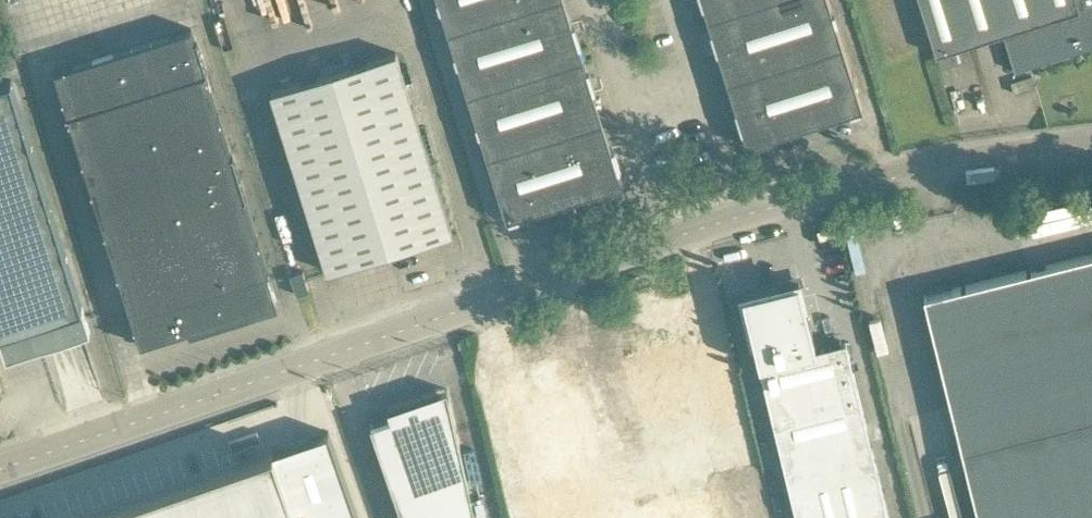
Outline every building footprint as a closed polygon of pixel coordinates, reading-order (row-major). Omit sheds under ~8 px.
[(618,169),(621,168),(614,147),(602,152),(596,133),(597,132),(590,112),(589,112),(584,93),(596,89),(589,68),(587,69),(579,44),(582,43),(575,23),(563,27),(557,8),(558,8),(555,0),(438,0),(507,219),(599,190),(599,193),(623,185),(618,169)] [(701,6),(704,5),(712,30),(709,31),(716,52),(728,48),(734,67),(733,67),(740,88),(740,87),(746,106),(736,109),(734,110),(740,131),(743,130),(748,146),(772,139),(771,136),(862,108),(829,0),(699,0),(701,6)] [(936,53),(1003,32),(1015,70),(1091,46),(1091,0),(920,0),(936,53)] [(191,27),(55,70),(140,343),(277,300),(191,27)] [(396,52),(271,91),(327,270),(452,231),(396,52)] [(32,324),(38,343),(77,330),(86,327),(88,333),(90,332),(11,79),(0,83),(0,334),(32,324)] [(924,295),(980,517),(1091,517),(1091,254),(924,295)] [(309,290),(303,270),(290,274),(296,294),(309,290)] [(742,293),(759,363),(760,363),(761,368),(760,368),(797,517),(889,517),(846,341),(816,349),(801,285),(800,285),(799,280),(780,284),(742,293)] [(688,317),(664,323),(676,374),(700,368),(688,317)] [(664,323),(640,329),(653,379),(660,378),(676,374),(664,323)] [(640,329),(616,335),(629,385),(653,379),(640,329)] [(616,335),(593,340),(605,391),(629,385),(616,335)] [(528,365),(506,370),(519,422),(541,417),(528,365)] [(676,374),(660,378),(666,400),(706,391),(700,368),(676,374)] [(506,370),(484,376),(496,428),(519,422),(506,370)] [(629,385),(605,391),(611,414),(666,400),(660,378),(653,379),(629,385)] [(371,424),(403,517),(476,517),(449,397),(447,388),(421,397),(414,405),(410,401),(388,408),(391,417),(371,424)] [(706,391),(666,400),(671,423),(711,414),(706,391)] [(666,400),(611,414),(616,437),(671,423),(666,400)] [(711,414),(671,423),(677,446),(717,436),(711,414)] [(519,422),(496,428),(497,429),(498,429),(503,450),(546,440),(541,417),(519,422)] [(671,423),(616,437),(622,459),(677,446),(671,423)] [(329,430),(273,449),(75,517),(359,517),(329,430)] [(717,436),(677,446),(682,469),(722,459),(717,436)] [(546,440),(503,450),(508,473),(552,462),(546,440)] [(677,446),(622,459),(627,482),(682,469),(677,446)] [(722,459),(682,469),(688,492),(728,482),(722,459)] [(552,462),(508,473),(514,496),(557,485),(552,462)] [(682,469),(627,482),(633,505),(688,492),(682,469)] [(728,482),(688,492),(693,514),(733,505),(728,482)] [(633,505),(636,517),(679,517),(693,514),(688,492),(633,505)] [(693,514),(694,517),(737,517),(733,505),(693,514)] [(520,517),(565,517),(563,508),(520,517)]
